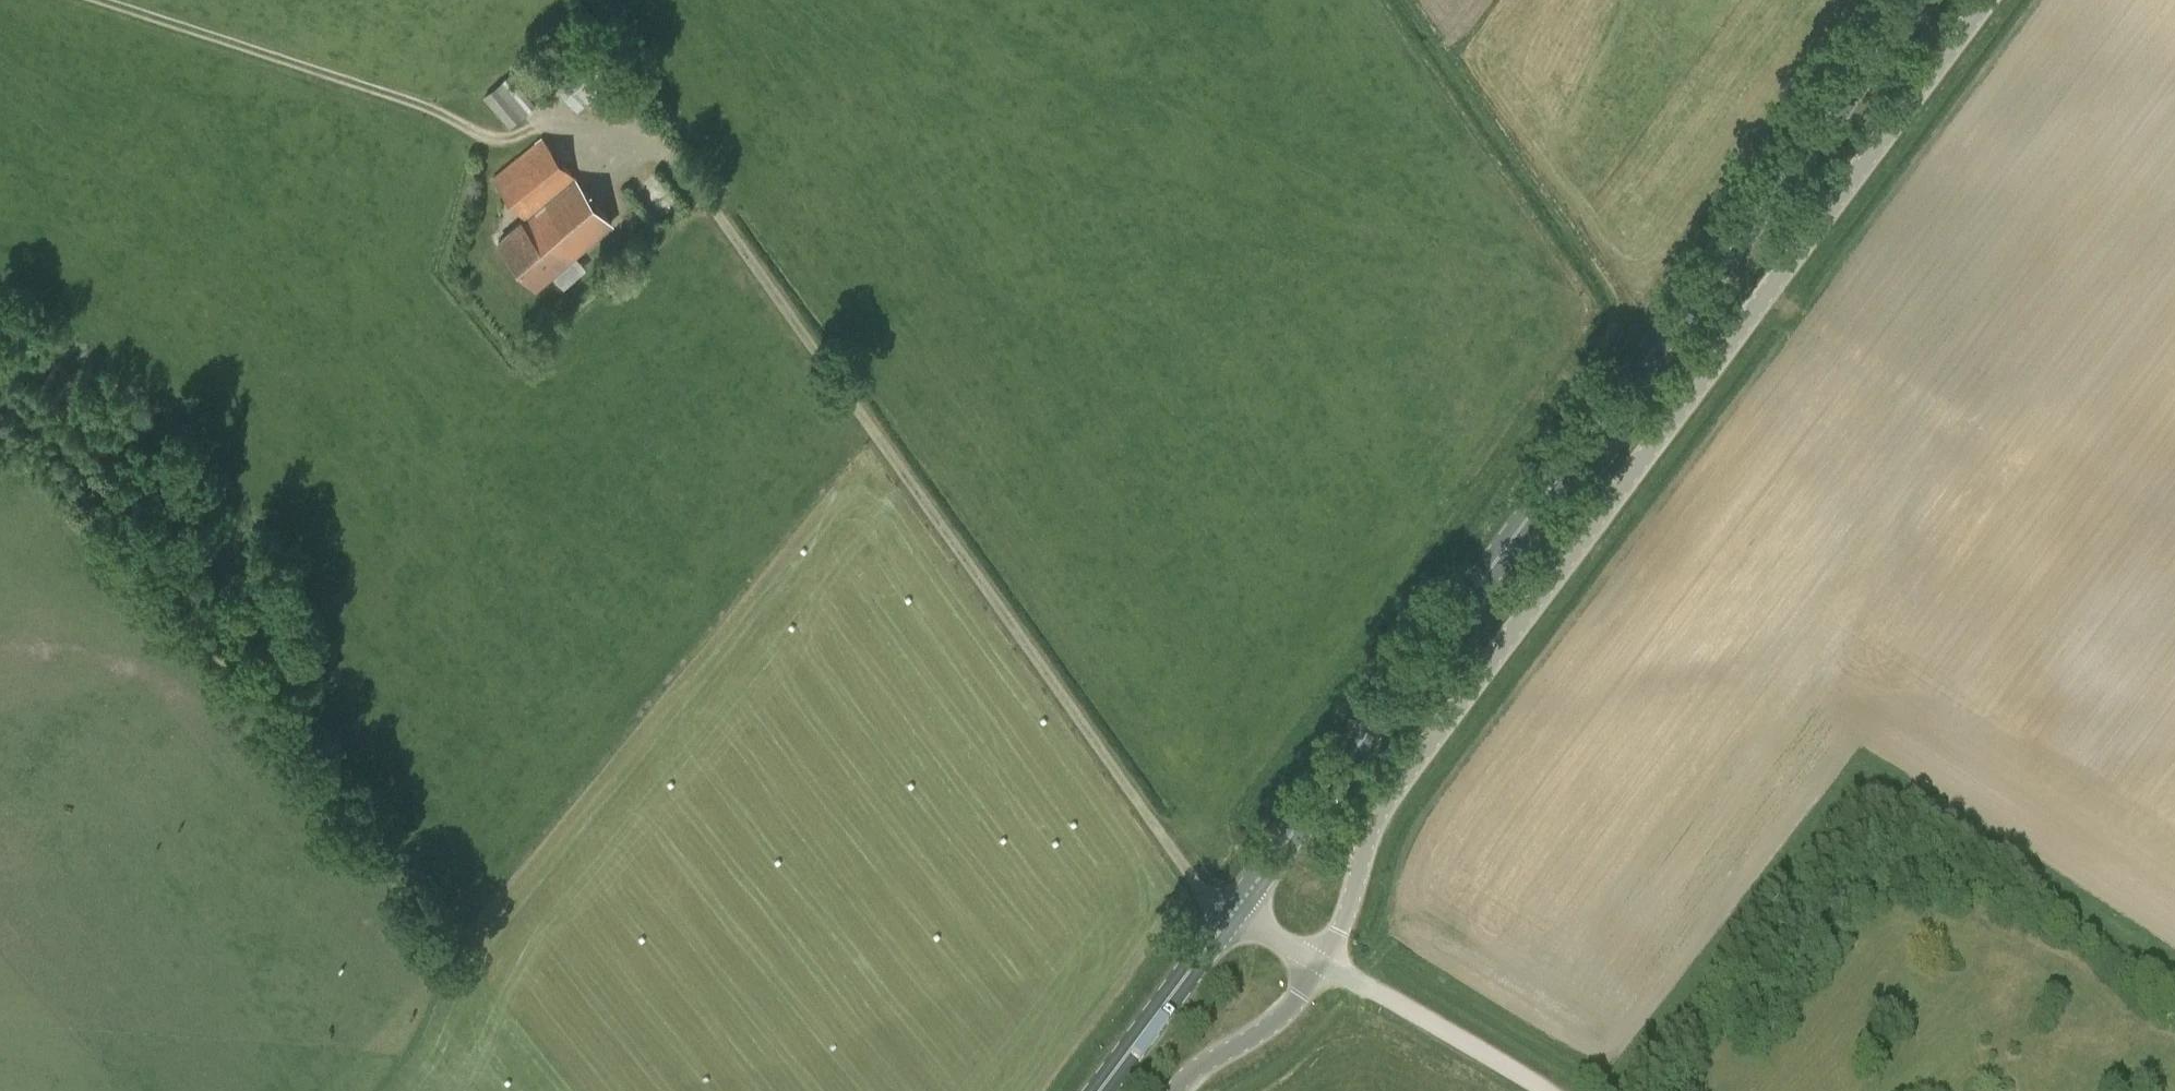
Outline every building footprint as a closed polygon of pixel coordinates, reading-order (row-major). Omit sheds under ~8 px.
[(619,77),(593,45),(552,79),(578,110),(619,77)] [(484,97),(509,129),(537,106),(511,75),(484,97)] [(528,220),(500,243),(536,287),(612,224),(542,139),(494,179),(528,220)]
